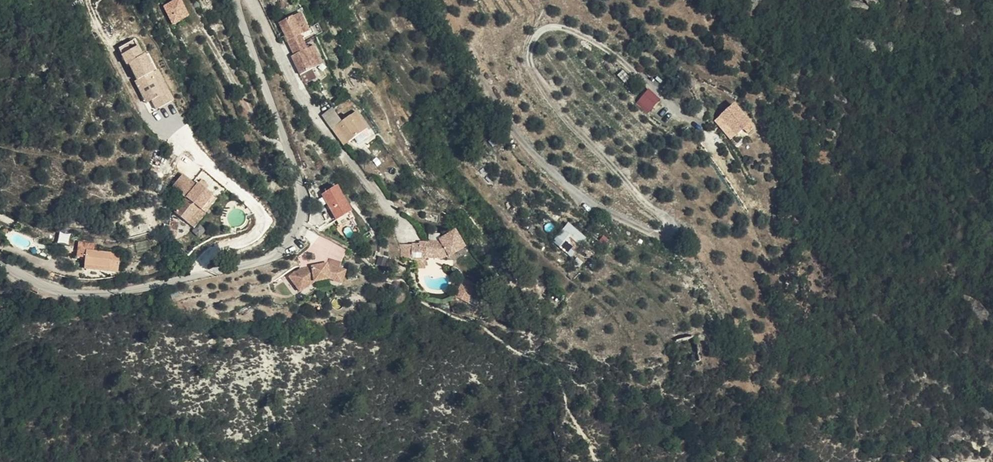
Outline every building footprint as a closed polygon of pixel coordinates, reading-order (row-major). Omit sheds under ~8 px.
[(180,4),(162,12),(171,30),(188,22),(180,4)] [(298,7),(283,14),(291,31),(299,28),(307,23),(298,7)] [(291,31),(283,14),(277,18),(285,34),(291,31)] [(299,28),(291,31),(297,46),(306,41),(299,28)] [(291,31),(285,34),(293,48),(297,46),(291,31)] [(306,41),(297,46),(300,52),(307,64),(322,55),(312,37),(306,41)] [(144,59),(135,43),(118,54),(127,69),(129,67),(144,59)] [(297,46),(293,48),(291,50),(300,67),(307,64),(300,52),(297,46)] [(144,59),(129,67),(139,85),(137,86),(148,107),(167,97),(155,76),(156,76),(147,58),(144,59)] [(303,83),(316,78),(312,69),(300,74),(303,83)] [(621,69),(616,75),(625,82),(630,76),(621,69)] [(647,88),(635,103),(648,113),(660,98),(647,88)] [(337,116),(340,115),(334,104),(331,106),(337,116)] [(329,121),(332,119),(337,116),(331,106),(324,110),(329,121)] [(740,134),(742,132),(733,123),(743,114),(737,107),(725,118),(740,134)] [(337,116),(348,134),(362,126),(353,108),(340,115),(337,116)] [(743,114),(733,123),(742,132),(752,123),(743,114)] [(343,137),(348,134),(337,116),(332,119),(343,137)] [(185,174),(177,181),(176,183),(174,186),(184,198),(171,210),(187,229),(215,203),(199,185),(196,188),(185,174)] [(159,182),(153,186),(157,191),(163,187),(159,182)] [(315,190),(329,215),(344,207),(331,182),(315,190)] [(344,207),(329,215),(332,222),(348,214),(344,207)] [(430,243),(437,258),(445,254),(446,256),(460,245),(448,230),(435,240),(435,242),(430,243)] [(555,233),(549,240),(563,254),(569,247),(555,233)] [(104,266),(104,270),(114,271),(117,254),(93,249),(94,240),(77,237),(74,254),(82,255),(80,265),(99,269),(100,265),(104,266)] [(563,254),(549,240),(546,244),(560,257),(563,254)] [(422,259),(437,258),(430,243),(421,244),(421,248),(407,248),(408,262),(422,262),(422,259)] [(173,245),(162,247),(163,254),(174,253),(173,245)] [(323,279),(328,267),(330,261),(317,256),(315,262),(289,267),(277,276),(289,291),(303,279),(317,277),(323,279)] [(334,270),(328,267),(323,279),(330,281),(334,270)] [(452,296),(466,302),(471,290),(457,284),(452,296)]
